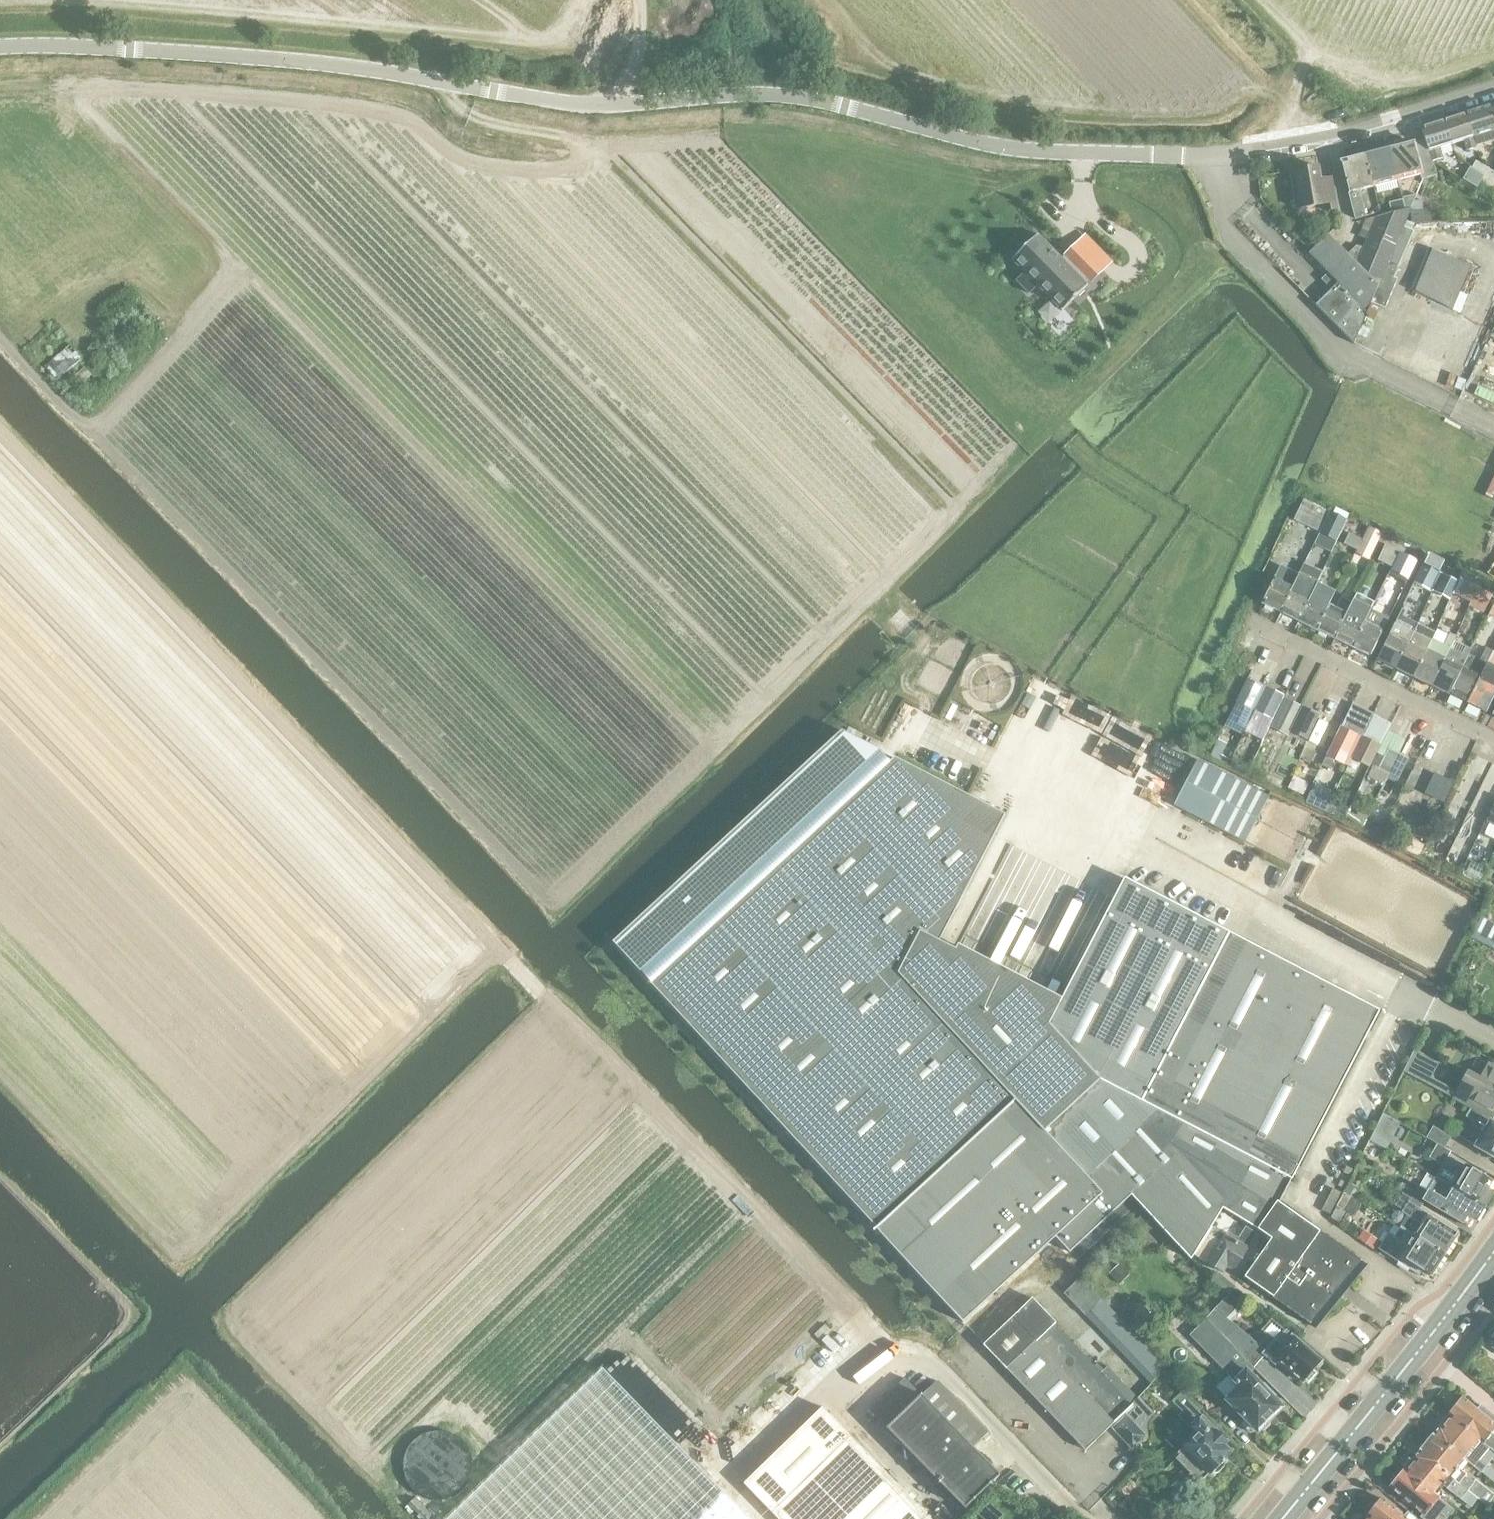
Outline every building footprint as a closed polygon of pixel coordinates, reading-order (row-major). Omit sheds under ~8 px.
[(1492,105),(1467,113),(1474,136),(1493,130),(1493,110),(1492,105)] [(1439,121),(1447,145),(1462,140),(1465,150),(1477,147),(1474,136),(1467,113),(1439,121)] [(1447,145),(1439,121),(1422,126),(1426,139),(1422,140),(1433,160),(1443,157),(1440,147),(1447,145)] [(1437,175),(1433,160),(1422,140),(1415,142),(1390,148),(1398,180),(1421,175),(1422,179),(1437,175)] [(1366,154),(1375,186),(1398,180),(1390,148),(1366,154)] [(1375,186),(1366,154),(1340,161),(1340,162),(1342,162),(1350,193),(1349,193),(1355,219),(1366,216),(1359,190),(1375,186)] [(1472,167),(1485,175),(1489,168),(1476,160),(1472,167)] [(1318,165),(1291,170),(1297,207),(1324,203),(1325,209),(1337,207),(1333,183),(1321,185),(1318,165)] [(1485,175),(1472,167),(1467,174),(1481,182),(1485,175)] [(1485,175),(1481,182),(1488,187),(1493,176),(1493,171),(1489,168),(1485,175)] [(1402,197),(1402,200),(1405,209),(1412,207),(1415,199),(1417,193),(1402,197)] [(1422,199),(1415,199),(1412,207),(1406,221),(1431,221),(1431,208),(1422,208),(1422,199)] [(1405,209),(1402,200),(1389,203),(1391,212),(1405,209)] [(1354,344),(1358,333),(1371,303),(1384,308),(1397,279),(1393,277),(1413,230),(1403,226),(1406,221),(1412,207),(1405,209),(1391,212),(1380,215),(1376,216),(1363,248),(1356,245),(1348,254),(1328,234),(1309,252),(1328,272),(1321,279),(1331,289),(1315,304),(1354,344)] [(1108,268),(1120,256),(1093,229),(1081,241),(1082,242),(1079,245),(1054,220),(1029,245),(1042,259),(1031,271),(1043,283),(1054,271),(1078,295),(1103,270),(1103,269),(1106,266),(1108,268)] [(1428,247),(1411,289),(1453,309),(1471,265),(1428,247)] [(58,379),(58,380),(64,386),(74,377),(87,391),(98,381),(86,368),(88,366),(82,359),(82,358),(70,344),(46,366),(58,379)] [(1293,519),(1320,532),(1330,511),(1303,498),(1293,519)] [(1330,511),(1320,532),(1337,540),(1350,511),(1337,505),(1333,513),(1330,511)] [(1382,531),(1369,524),(1362,538),(1359,544),(1372,550),(1382,531)] [(1359,544),(1362,538),(1350,531),(1344,543),(1356,549),(1359,544)] [(1378,559),(1391,566),(1391,567),(1397,556),(1393,554),(1395,549),(1396,548),(1385,543),(1378,559)] [(1417,559),(1400,551),(1389,571),(1407,579),(1417,559)] [(1413,582),(1431,590),(1435,583),(1441,571),(1446,561),(1430,553),(1425,563),(1424,563),(1413,582)] [(1262,602),(1281,611),(1300,573),(1281,563),(1262,602)] [(1304,564),(1300,573),(1281,611),(1299,620),(1317,583),(1322,573),(1304,564)] [(1441,571),(1435,583),(1448,590),(1453,579),(1454,577),(1441,571)] [(1474,603),(1480,591),(1484,583),(1466,574),(1456,593),(1474,603)] [(1317,583),(1299,620),(1317,629),(1330,603),(1336,592),(1317,583)] [(1381,590),(1376,601),(1387,607),(1393,596),(1381,590)] [(1493,602),(1493,598),(1480,591),(1474,603),(1490,610),(1493,602)] [(1335,637),(1353,646),(1371,610),(1375,601),(1357,593),(1353,602),(1335,637)] [(1335,637),(1353,602),(1341,596),(1336,606),(1330,603),(1317,629),(1335,637)] [(1455,603),(1449,601),(1438,624),(1445,627),(1455,603)] [(1389,618),(1371,610),(1353,646),(1371,655),(1389,618)] [(1377,658),(1396,667),(1417,623),(1399,614),(1377,658)] [(1417,623),(1396,667),(1413,676),(1435,631),(1417,623)] [(1413,676),(1431,685),(1453,640),(1454,640),(1456,636),(1437,627),(1435,631),(1413,676)] [(1465,645),(1454,640),(1453,640),(1431,685),(1449,694),(1469,654),(1471,648),(1465,645)] [(1469,654),(1449,694),(1467,702),(1493,650),(1486,646),(1480,659),(1469,654)] [(1493,650),(1467,702),(1485,711),(1493,694),(1493,651),(1493,650)] [(1024,755),(1057,686),(1033,675),(1000,744),(1024,755)] [(1246,680),(1236,702),(1228,721),(1245,729),(1254,708),(1253,707),(1252,707),(1261,687),(1246,680)] [(1264,685),(1253,707),(1254,708),(1254,710),(1271,719),(1283,694),(1264,685)] [(1283,697),(1269,725),(1289,736),(1291,731),(1303,706),(1283,697)] [(1117,757),(1131,722),(1091,705),(1076,740),(1117,757)] [(1318,713),(1303,706),(1291,731),(1306,738),(1318,713)] [(1342,726),(1332,748),(1349,756),(1360,734),(1342,726)] [(1368,765),(1379,744),(1363,736),(1352,757),(1368,765)] [(1383,784),(1389,773),(1388,773),(1398,754),(1388,749),(1384,755),(1379,752),(1367,776),(1383,784)] [(1408,759),(1398,754),(1388,773),(1389,773),(1399,778),(1408,759)] [(1195,1255),(1212,1226),(1223,1209),(1258,1230),(1270,1238),(1243,1276),(1316,1328),(1368,1265),(1277,1200),(1290,1177),(1292,1179),(1379,1012),(1125,878),(1058,1005),(939,940),(1005,814),(895,757),(650,983),(877,1228),(963,1321),(1055,1236),(1069,1251),(1131,1194),(1192,1260),(1195,1255)] [(1244,841),(1268,795),(1198,759),(1174,805),(1244,841)] [(1323,810),(1331,799),(1334,792),(1324,787),(1330,775),(1320,770),(1311,789),(1305,802),(1323,810)] [(1437,771),(1426,793),(1437,799),(1447,776),(1437,771)] [(1347,806),(1331,799),(1323,810),(1341,819),(1347,806)] [(1485,822),(1493,826),(1493,803),(1485,822)] [(1361,828),(1366,820),(1348,810),(1343,819),(1361,828)] [(1400,849),(1420,858),(1420,856),(1417,855),(1424,840),(1408,833),(1400,849)] [(1466,871),(1464,875),(1478,882),(1480,878),(1466,871)] [(1471,935),(1470,937),(1493,949),(1493,922),(1480,916),(1471,935)] [(1436,1087),(1454,1097),(1471,1107),(1489,1117),(1491,1119),(1493,1113),(1493,1065),(1489,1062),(1480,1078),(1468,1071),(1457,1091),(1431,1077),(1439,1061),(1414,1048),(1403,1071),(1435,1088),(1436,1087)] [(1473,1125),(1484,1131),(1476,1146),(1493,1157),(1493,1123),(1488,1119),(1489,1117),(1471,1107),(1466,1115),(1476,1121),(1473,1125)] [(1395,1120),(1383,1114),(1377,1125),(1389,1131),(1395,1120)] [(1441,1145),(1445,1148),(1451,1136),(1433,1125),(1426,1137),(1432,1141),(1441,1145)] [(1434,1157),(1443,1162),(1435,1176),(1484,1205),(1493,1189),(1491,1187),(1493,1182),(1449,1156),(1452,1151),(1445,1148),(1441,1145),(1436,1153),(1434,1157)] [(1411,1197),(1422,1204),(1424,1200),(1469,1226),(1472,1220),(1474,1222),(1484,1205),(1435,1176),(1426,1191),(1417,1186),(1411,1197)] [(1347,1212),(1353,1215),(1361,1202),(1352,1196),(1355,1189),(1347,1185),(1330,1217),(1341,1224),(1347,1212)] [(1422,1204),(1411,1197),(1402,1192),(1394,1204),(1402,1210),(1401,1211),(1407,1215),(1400,1225),(1444,1254),(1458,1232),(1419,1208),(1422,1204)] [(1223,1233),(1212,1226),(1195,1255),(1206,1261),(1206,1262),(1224,1272),(1227,1266),(1234,1270),(1249,1247),(1257,1233),(1246,1225),(1239,1236),(1235,1235),(1228,1231),(1226,1233),(1224,1232),(1223,1233)] [(1419,1275),(1422,1270),(1430,1275),(1444,1254),(1400,1225),(1393,1236),(1387,1232),(1380,1243),(1381,1243),(1378,1248),(1419,1275)] [(1102,1300),(1080,1277),(1064,1292),(1085,1315),(1102,1300)] [(1208,1314),(1220,1326),(1242,1303),(1230,1291),(1208,1314)] [(1033,1297),(983,1343),(1085,1450),(1133,1404),(1134,1404),(1139,1399),(1108,1365),(1103,1369),(1097,1362),(1094,1364),(1054,1322),(1056,1321),(1033,1297)] [(1147,1344),(1130,1325),(1104,1298),(1086,1316),(1148,1381),(1165,1363),(1147,1344)] [(1255,1368),(1242,1355),(1225,1337),(1206,1317),(1189,1334),(1228,1374),(1225,1377),(1232,1384),(1233,1383),(1236,1386),(1224,1398),(1243,1416),(1241,1423),(1250,1432),(1254,1431),(1256,1433),(1283,1406),(1251,1372),(1255,1368)] [(1225,1337),(1242,1355),(1253,1342),(1235,1326),(1225,1337)] [(1279,1336),(1277,1334),(1262,1352),(1276,1364),(1279,1361),(1303,1381),(1304,1380),(1307,1383),(1317,1371),(1315,1369),(1322,1360),(1285,1329),(1279,1336)] [(447,1518),(749,1518),(602,1368),(447,1518)] [(974,1447),(989,1432),(937,1379),(923,1393),(907,1377),(872,1410),(966,1507),(1001,1474),(974,1447)] [(1202,1479),(1208,1473),(1210,1475),(1228,1459),(1225,1456),(1232,1450),(1226,1444),(1229,1441),(1216,1427),(1216,1428),(1181,1392),(1172,1401),(1186,1415),(1182,1419),(1189,1426),(1188,1427),(1194,1433),(1181,1445),(1182,1446),(1177,1452),(1179,1454),(1175,1458),(1198,1481),(1201,1478),(1202,1479)] [(1477,1407),(1463,1396),(1448,1414),(1489,1447),(1493,1452),(1493,1439),(1489,1436),(1493,1430),(1493,1414),(1481,1403),(1477,1407)] [(1136,1426),(1152,1411),(1140,1398),(1139,1399),(1134,1404),(1137,1408),(1128,1417),(1136,1426)] [(822,1407),(743,1483),(778,1518),(930,1518),(822,1407)] [(1440,1423),(1433,1432),(1465,1458),(1481,1471),(1486,1465),(1479,1459),(1489,1447),(1448,1414),(1447,1415),(1448,1416),(1441,1425),(1440,1423)] [(1125,1415),(1113,1426),(1132,1446),(1145,1435),(1136,1426),(1128,1417),(1125,1415)] [(1418,1451),(1477,1498),(1478,1497),(1487,1504),(1493,1495),(1493,1494),(1475,1479),(1474,1481),(1466,1474),(1467,1473),(1459,1466),(1465,1458),(1433,1432),(1431,1434),(1425,1441),(1424,1444),(1418,1451)] [(1443,1485),(1446,1488),(1470,1507),(1477,1498),(1418,1451),(1412,1458),(1414,1459),(1406,1469),(1405,1470),(1438,1497),(1440,1496),(1437,1493),(1443,1485)] [(1448,1515),(1454,1508),(1438,1497),(1405,1470),(1406,1469),(1404,1467),(1399,1473),(1398,1473),(1391,1482),(1390,1483),(1389,1485),(1423,1512),(1420,1516),(1423,1518),(1435,1518),(1440,1513),(1446,1517),(1448,1515)] [(1485,1475),(1493,1482),(1493,1469),(1492,1467),(1485,1475)] [(1366,1514),(1368,1516),(1368,1515),(1373,1518),(1408,1518),(1381,1496),(1376,1502),(1374,1503),(1370,1506),(1369,1510),(1366,1514)] [(986,1500),(976,1512),(980,1516),(990,1504),(986,1500)]
